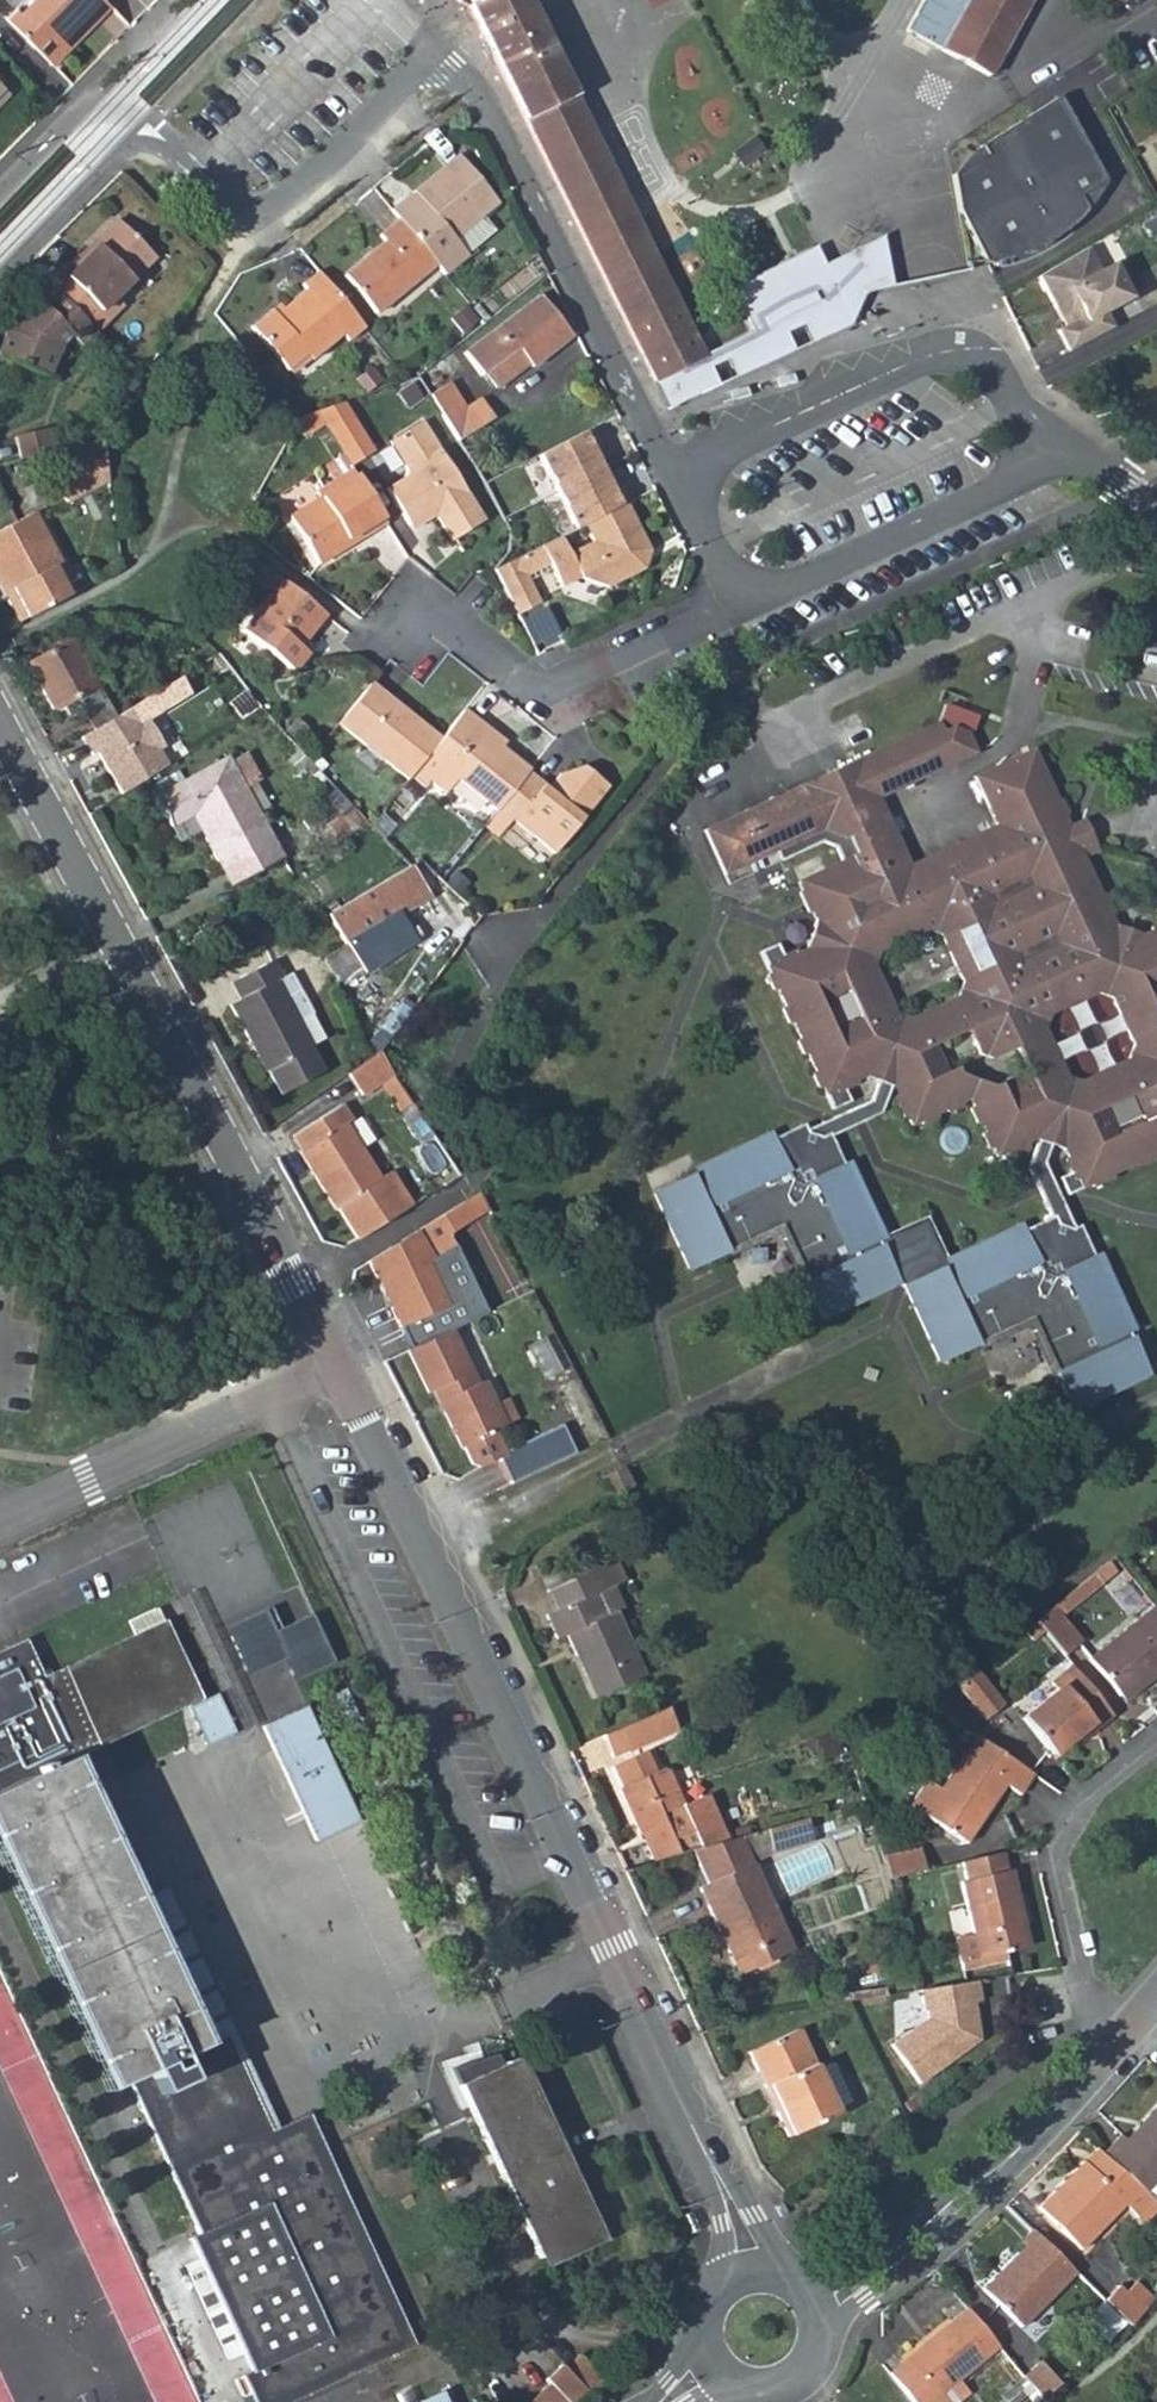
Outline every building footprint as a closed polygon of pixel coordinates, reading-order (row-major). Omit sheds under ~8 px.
[(102,5),(98,0),(19,0),(0,18),(43,62),(61,45),(59,42),(80,21),(83,23),(102,5)] [(527,0),(486,0),(470,8),(669,412),(677,407),(852,330),(853,330),(855,328),(856,325),(855,322),(820,251),(736,292),(757,334),(705,360),(527,0)] [(897,30),(988,79),(1031,0),(915,0),(897,30)] [(1112,9),(1126,0),(1106,0),(1112,9)] [(993,153),(961,172),(974,205),(1012,253),(1019,252),(1039,246),(1048,242),(1057,237),(1065,232),(1074,226),(1090,212),(1097,205),(1089,191),(1114,176),(1065,93),(987,144),(993,153)] [(967,164),(961,172),(993,153),(987,144),(975,155),(967,164)] [(461,155),(414,194),(408,199),(393,211),(400,220),(437,265),(446,276),(470,256),(457,240),(501,203),(461,155)] [(1112,182),(1114,176),(1089,191),(1097,205),(1103,196),(1107,191),(1112,182)] [(77,258),(58,276),(60,278),(102,319),(104,321),(119,307),(112,299),(155,258),(118,220),(92,245),(95,249),(82,262),(78,259),(77,258)] [(378,313),(437,265),(400,220),(381,236),(388,244),(347,277),(378,313)] [(873,295),(894,286),(883,241),(857,251),(869,291),(870,293),(873,295)] [(92,245),(78,259),(82,262),(95,249),(92,245)] [(1086,247),(1039,274),(1057,311),(1064,307),(1073,325),(1066,329),(1058,333),(1069,354),(1114,330),(1105,314),(1137,297),(1119,263),(1100,274),(1086,247)] [(350,341),(366,328),(319,272),(303,284),(307,289),(277,314),(274,310),(252,328),(288,371),(309,355),(313,360),(344,335),(350,341)] [(60,278),(48,289),(51,293),(90,332),(102,319),(60,278)] [(46,287),(32,302),(37,307),(51,293),(48,289),(46,287)] [(93,334),(90,332),(51,293),(37,307),(32,302),(14,319),(7,337),(1,334),(0,338),(0,361),(44,378),(55,349),(65,338),(78,350),(93,334)] [(541,298),(474,350),(490,371),(495,367),(517,350),(531,366),(532,368),(572,338),(541,298)] [(1057,311),(1066,329),(1073,325),(1064,307),(1057,311)] [(508,384),(531,366),(517,350),(495,367),(508,384)] [(452,383),(431,396),(460,442),(496,421),(483,399),(468,408),(452,383)] [(374,454),(342,404),(317,412),(323,422),(351,467),(374,454)] [(305,438),(323,422),(317,412),(300,418),(293,431),(305,438)] [(422,422),(390,442),(407,467),(404,478),(387,488),(410,525),(431,513),(437,515),(452,540),(484,520),(422,422)] [(600,446),(592,430),(539,457),(575,529),(584,525),(625,505),(628,503),(620,485),(612,490),(592,450),(600,446)] [(68,501),(109,478),(105,455),(57,481),(68,501)] [(369,533),(386,523),(354,471),(319,492),(322,498),(291,517),(319,562),(350,544),(349,541),(366,530),(369,533)] [(649,552),(625,505),(584,525),(592,542),(569,554),(560,537),(541,547),(550,565),(561,588),(580,578),(607,588),(644,570),(649,552)] [(18,623),(66,596),(57,576),(65,572),(34,514),(0,532),(0,576),(13,598),(6,601),(18,623)] [(541,547),(518,558),(527,576),(550,565),(541,547)] [(323,612),(243,549),(237,559),(238,566),(265,588),(268,584),(275,590),(244,628),(293,671),(308,654),(300,647),(300,640),(323,612)] [(527,576),(518,558),(495,569),(539,658),(562,645),(527,576)] [(6,601),(13,598),(0,576),(0,589),(6,601)] [(69,641),(27,665),(55,712),(55,711),(75,699),(81,710),(93,730),(115,718),(69,641)] [(93,730),(79,739),(90,758),(96,756),(120,795),(160,770),(167,766),(143,723),(194,693),(184,676),(115,718),(93,730)] [(342,722),(411,779),(413,776),(444,738),(374,683),(342,722)] [(75,699),(55,711),(62,722),(81,710),(75,699)] [(458,779),(499,811),(530,772),(531,770),(502,747),(479,729),(484,724),(466,709),(444,738),(413,776),(425,785),(430,779),(447,792),(458,779)] [(993,1152),(1004,1147),(1006,1151),(1025,1142),(1024,1139),(1036,1133),(1043,1136),(1056,1140),(1062,1142),(1066,1152),(1063,1154),(1073,1175),(1076,1174),(1080,1183),(1090,1179),(1092,1183),(1113,1174),(1111,1169),(1134,1159),(1136,1163),(1156,1154),(1155,1150),(1156,1149),(1156,1014),(1147,991),(1156,986),(1156,922),(1151,925),(1152,929),(1143,934),(1116,923),(1111,914),(1116,912),(1107,893),(1103,895),(1086,856),(1072,826),(1067,814),(1071,811),(1064,796),(1060,798),(1038,750),(979,777),(1000,826),(915,865),(885,800),(982,755),(972,733),(958,729),(949,733),(944,722),(805,785),(825,831),(848,839),(853,836),(861,854),(845,862),(801,882),(805,891),(801,894),(810,915),(816,913),(822,925),(812,948),(801,953),(799,949),(778,959),(781,963),(769,969),(773,974),(769,977),(774,992),(779,990),(787,1008),(783,1009),(789,1023),(793,1022),(802,1038),(797,1041),(803,1055),(807,1053),(816,1073),(812,1076),(817,1087),(821,1085),(826,1094),(836,1089),(838,1092),(856,1084),(854,1081),(866,1076),(879,1080),(892,1084),(897,1097),(893,1099),(901,1117),(905,1115),(909,1124),(918,1120),(920,1123),(933,1117),(932,1114),(944,1109),(946,1112),(960,1105),(958,1102),(968,1097),(972,1104),(968,1106),(974,1119),(978,1118),(983,1129),(980,1131),(986,1146),(989,1145),(993,1152)] [(506,742),(484,724),(479,729),(502,747),(506,742)] [(187,780),(172,789),(185,809),(252,767),(244,753),(229,762),(226,758),(187,780)] [(187,780),(176,761),(167,766),(160,770),(172,789),(187,780)] [(544,783),(530,772),(499,811),(486,827),(501,837),(516,818),(556,850),(609,786),(583,765),(560,773),(542,795),(537,790),(544,783)] [(256,776),(252,767),(185,809),(172,789),(154,799),(171,828),(191,817),(233,887),(283,858),(241,785),(256,776)] [(825,831),(805,785),(707,830),(728,875),(756,862),(761,872),(826,842),(839,847),(845,862),(861,854),(853,836),(848,839),(825,831)] [(344,814),(354,804),(337,788),(328,798),(344,814)] [(303,816),(327,848),(370,820),(354,804),(344,814),(328,798),(303,816)] [(1088,820),(1072,826),(1086,856),(1102,850),(1088,820)] [(437,907),(429,893),(411,867),(329,916),(363,974),(392,956),(383,940),(406,925),(437,907)] [(269,956),(229,976),(237,993),(227,999),(246,1036),(249,1034),(272,1075),(281,1071),(287,1084),(319,1067),(295,1022),(307,1015),(309,1010),(289,971),(280,975),(269,956)] [(387,1080),(390,1078),(377,1055),(373,1056),(387,1080)] [(361,1095),(387,1080),(373,1056),(346,1072),(361,1095)] [(279,1088),(287,1084),(281,1071),(272,1075),(279,1088)] [(892,1084),(879,1080),(873,1099),(808,1128),(805,1122),(773,1136),(771,1130),(696,1163),(698,1168),(654,1187),(687,1264),(780,1224),(820,1317),(894,1286),(904,1289),(936,1364),(1029,1324),(1068,1417),(1145,1384),(1126,1340),(1132,1338),(1099,1263),(1094,1265),(1080,1233),(1074,1235),(1046,1169),(1056,1140),(1043,1136),(1027,1181),(1046,1226),(1017,1238),(1015,1233),(941,1264),(939,1259),(883,1237),(878,1239),(846,1165),(840,1167),(828,1138),(883,1114),(892,1084)] [(301,1148),(336,1205),(338,1204),(357,1237),(409,1202),(385,1166),(375,1172),(346,1123),(352,1119),(343,1103),(297,1132),(306,1146),(301,1148)] [(463,1197),(475,1215),(485,1208),(475,1190),(463,1197)] [(475,1215),(463,1197),(365,1261),(407,1346),(446,1327),(482,1309),(445,1234),(475,1215)] [(883,1237),(939,1259),(922,1220),(883,1237)] [(407,1346),(404,1347),(425,1389),(434,1385),(444,1406),(439,1409),(457,1444),(458,1443),(469,1466),(493,1455),(506,1482),(572,1448),(558,1419),(501,1447),(491,1427),(501,1423),(500,1420),(490,1400),(479,1376),(460,1385),(455,1374),(466,1369),(446,1327),(407,1346)] [(505,1393),(490,1400),(500,1420),(516,1413),(505,1393)] [(307,1628),(237,1475),(159,1511),(231,1663),(307,1628)] [(1108,1573),(1099,1563),(1086,1574),(1094,1584),(1108,1573)] [(608,1566),(601,1569),(611,1589),(618,1586),(608,1566)] [(596,1596),(611,1589),(601,1569),(563,1586),(571,1604),(555,1612),(544,1616),(555,1640),(564,1637),(574,1656),(578,1655),(597,1697),(642,1676),(613,1613),(606,1617),(596,1596)] [(547,1592),(555,1612),(571,1604),(563,1586),(547,1592)] [(1146,1606),(1082,1658),(1113,1696),(1156,1659),(1156,1619),(1146,1606)] [(1075,1643),(1047,1607),(1028,1623),(1038,1635),(1057,1657),(1075,1643)] [(141,1633),(161,1623),(155,1611),(135,1621),(141,1633)] [(164,1622),(161,1623),(141,1633),(41,1681),(23,1643),(0,1654),(0,1869),(39,1952),(107,2092),(126,2084),(198,2236),(189,2240),(199,2261),(244,2357),(251,2373),(241,2378),(252,2401),(292,2401),(413,2348),(308,2117),(279,2131),(271,2135),(225,2036),(201,2047),(133,1906),(67,1764),(201,1699),(164,1622)] [(1027,1644),(1038,1635),(1028,1623),(1017,1632),(1027,1644)] [(1156,1668),(1156,1659),(1113,1696),(1117,1700),(1156,1668)] [(1087,1727),(1103,1713),(1065,1667),(1043,1684),(1051,1693),(1018,1720),(1047,1753),(1083,1723),(1087,1727)] [(998,1707),(971,1671),(952,1686),(981,1720),(998,1707)] [(306,1703),(262,1723),(318,1842),(361,1822),(306,1703)] [(627,1750),(678,1730),(668,1706),(617,1726),(627,1750)] [(1014,1798),(1028,1775),(971,1737),(936,1790),(920,1815),(964,1844),(1000,1789),(1014,1798)] [(845,1760),(836,1738),(819,1745),(829,1767),(845,1760)] [(643,1840),(652,1860),(692,1849),(725,1840),(705,1797),(704,1795),(682,1804),(668,1770),(662,1767),(655,1771),(645,1750),(612,1766),(621,1785),(620,1787),(639,1833),(644,1831),(647,1838),(643,1840)] [(906,1806),(920,1815),(936,1790),(922,1781),(906,1806)] [(812,1840),(806,1817),(766,1828),(772,1851),(812,1840)] [(749,1865),(737,1836),(725,1840),(692,1849),(708,1884),(701,1887),(739,1975),(791,1951),(753,1864),(749,1865)] [(882,1856),(887,1880),(924,1872),(920,1849),(882,1856)] [(1007,1873),(1003,1856),(963,1864),(966,1882),(960,1883),(972,1935),(977,1960),(1028,1950),(1021,1917),(1024,1916),(1013,1872),(1007,1873)] [(167,1890),(133,1906),(201,2047),(225,2036),(271,2135),(279,2131),(234,2032),(167,1890)] [(958,1964),(977,1960),(972,1935),(953,1939),(958,1964)] [(981,1981),(924,1989),(927,2011),(930,2010),(931,2018),(895,2043),(921,2082),(983,2041),(977,2002),(984,2001),(981,1981)] [(795,2024),(746,2048),(763,2083),(768,2081),(779,2105),(775,2107),(787,2133),(836,2110),(834,2105),(814,2064),(795,2024)] [(829,2057),(814,2064),(834,2105),(849,2098),(829,2057)] [(603,2241),(519,2060),(457,2088),(542,2269),(603,2241)] [(1156,2183),(1156,2107),(1129,2140),(1123,2134),(1104,2155),(1142,2189),(1148,2194),(1156,2183)] [(1126,2205),(1142,2189),(1104,2155),(1092,2168),(1086,2162),(1041,2207),(1083,2248),(1099,2233),(1096,2229),(1122,2202),(1126,2205)] [(693,2210),(684,2214),(692,2231),(700,2228),(693,2210)] [(1014,2324),(1066,2271),(1026,2232),(1013,2244),(1017,2248),(977,2288),(1014,2324)] [(228,2364),(244,2357),(199,2261),(185,2267),(228,2364)] [(1119,2285),(1105,2299),(1132,2325),(1156,2299),(1136,2280),(1126,2291),(1119,2285)] [(883,2370),(908,2401),(958,2401),(967,2394),(956,2379),(996,2349),(963,2307),(883,2370)] [(580,2358),(566,2373),(561,2369),(546,2383),(550,2387),(535,2401),(586,2401),(605,2384),(580,2358)] [(1042,2358),(1021,2373),(1042,2399),(1062,2383),(1042,2358)] [(448,2393),(428,2401),(452,2401),(448,2393)]
